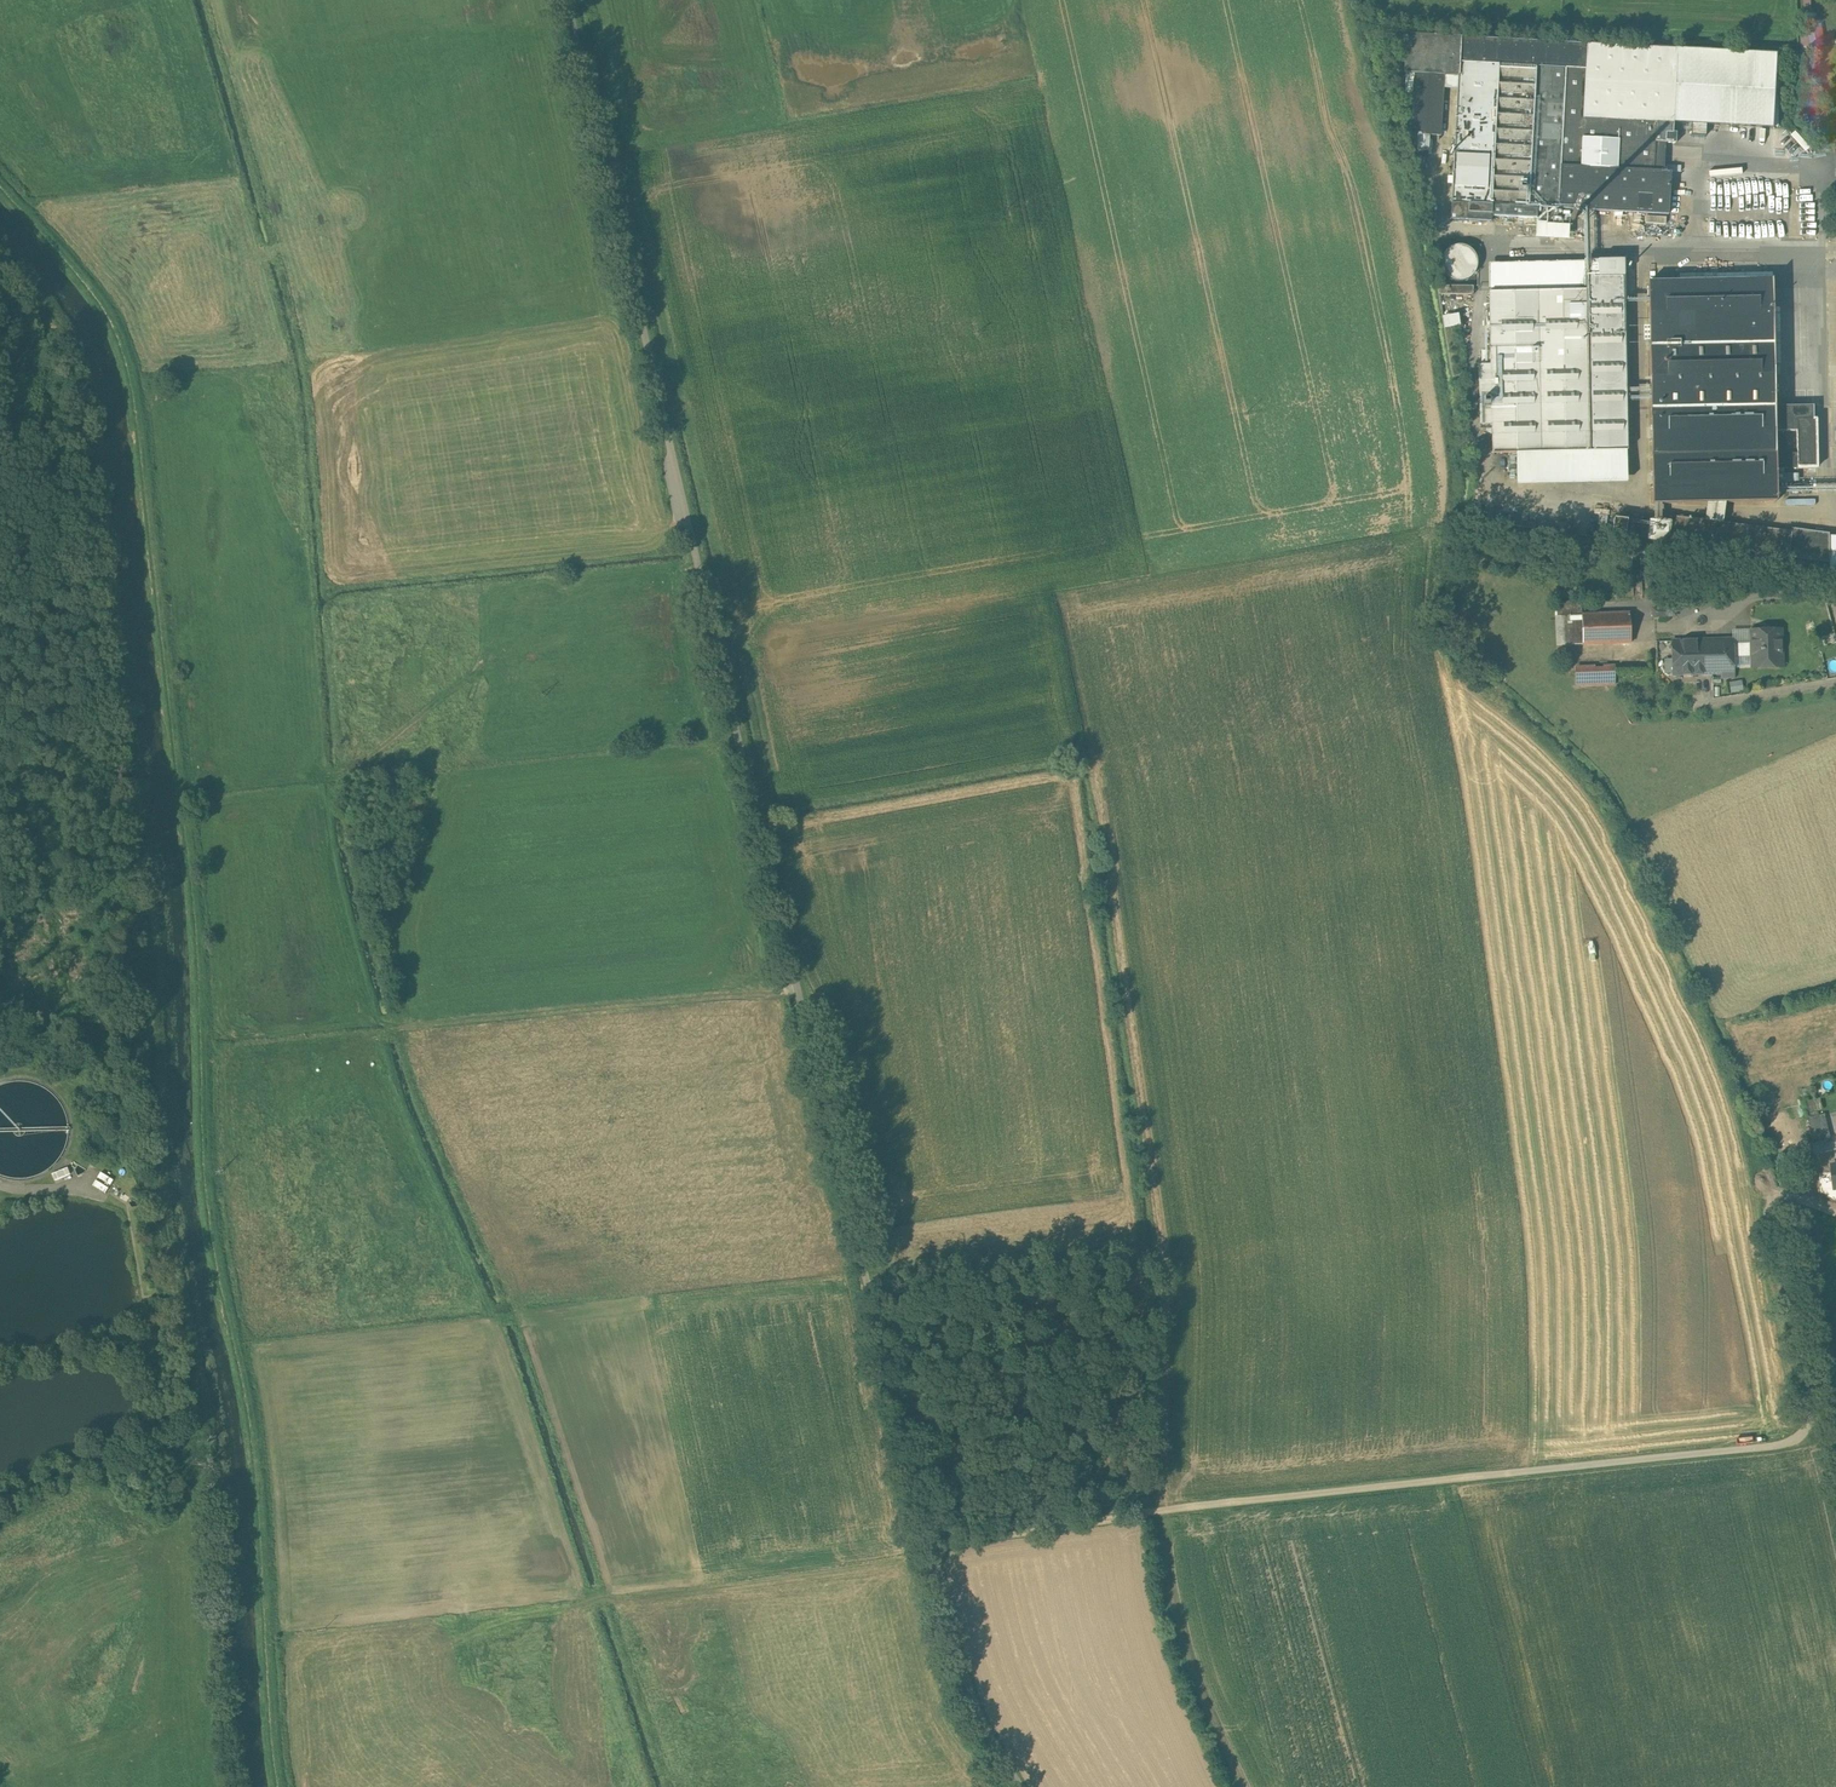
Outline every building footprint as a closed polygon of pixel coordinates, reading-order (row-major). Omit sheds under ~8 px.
[(1460,37),(1406,34),(1406,37),(1403,36),(1403,41),(1406,41),(1404,73),(1414,73),(1411,134),(1441,136),(1444,75),(1458,76),(1460,37)] [(1588,44),(1460,37),(1458,76),(1451,219),(1491,221),(1491,215),(1537,218),(1537,208),(1668,214),(1671,171),(1654,170),(1656,142),(1657,121),(1584,117),(1586,70),(1587,70),(1588,44)] [(1677,49),(1588,44),(1587,70),(1586,70),(1584,117),(1657,121),(1673,122),(1674,122),(1677,49)] [(1779,54),(1677,49),(1674,122),(1775,127),(1779,54)] [(1673,122),(1657,121),(1656,142),(1676,143),(1676,132),(1673,132),(1673,122)] [(1666,217),(1646,216),(1646,223),(1666,224),(1666,217)] [(1481,244),(1437,244),(1444,285),(1473,286),(1478,286),(1479,253),(1481,253),(1481,244)] [(1578,290),(1489,292),(1490,365),(1478,365),(1480,424),(1491,424),(1492,429),(1492,453),(1627,451),(1624,286),(1624,277),(1624,260),(1585,261),(1577,261),(1578,290)] [(1633,276),(1624,277),(1624,286),(1633,286),(1633,276)] [(1772,280),(1648,282),(1653,504),(1776,501),(1776,475),(1776,468),(1774,407),(1772,280)] [(1473,286),(1444,285),(1438,287),(1439,294),(1473,295),(1473,286)] [(1448,315),(1449,327),(1467,325),(1465,312),(1448,315)] [(1813,407),(1774,407),(1776,468),(1797,468),(1817,468),(1816,419),(1813,419),(1813,407)] [(1796,481),(1795,474),(1784,474),(1784,471),(1778,471),(1778,482),(1796,481)] [(1806,495),(1806,483),(1796,483),(1796,495),(1806,495)] [(1792,484),(1782,484),(1782,493),(1792,493),(1792,484)] [(1791,531),(1670,516),(1669,523),(1666,541),(1777,555),(1776,562),(1788,563),(1792,528),(1791,531)] [(1627,520),(1614,518),(1612,535),(1625,537),(1627,520)] [(1649,522),(1627,520),(1625,537),(1647,540),(1649,522)] [(1669,523),(1650,520),(1649,522),(1647,540),(1666,543),(1666,541),(1669,523)] [(1830,533),(1792,528),(1788,563),(1831,569),(1830,536),(1830,533)] [(1675,608),(1653,609),(1653,617),(1675,616),(1675,608)] [(1630,613),(1600,614),(1600,610),(1570,611),(1570,615),(1554,616),(1556,645),(1631,642),(1630,613)] [(1780,630),(1751,631),(1752,657),(1752,664),(1781,663),(1780,630)] [(1732,639),(1708,639),(1708,640),(1708,639),(1700,640),(1701,661),(1710,660),(1710,662),(1712,662),(1712,674),(1721,674),(1721,678),(1733,678),(1732,657),(1732,644),(1732,639)] [(1700,640),(1672,641),(1673,675),(1701,674),(1701,661),(1700,640)] [(1732,644),(1732,657),(1752,657),(1751,643),(1732,644)] [(1710,660),(1701,661),(1701,674),(1712,674),(1712,662),(1710,662),(1710,660)] [(1614,667),(1603,668),(1604,685),(1615,685),(1614,667)] [(1603,668),(1575,668),(1576,686),(1604,685),(1603,668)] [(1734,692),(1746,688),(1743,679),(1731,683),(1734,692)] [(35,1178),(45,1173),(54,1167),(62,1158),(67,1148),(70,1137),(70,1125),(68,1114),(64,1104),(57,1095),(48,1087),(38,1082),(27,1079),(16,1079),(4,1081),(0,1083),(0,1177),(1,1177),(12,1180),(24,1180),(35,1178)] [(1816,1099),(1806,1102),(1809,1114),(1819,1111),(1816,1099)] [(1825,1114),(1810,1118),(1816,1142),(1831,1139),(1825,1114)] [(69,1166),(53,1173),(56,1181),(73,1173),(69,1166)] [(102,1170),(94,1184),(107,1193),(116,1179),(102,1170)]
